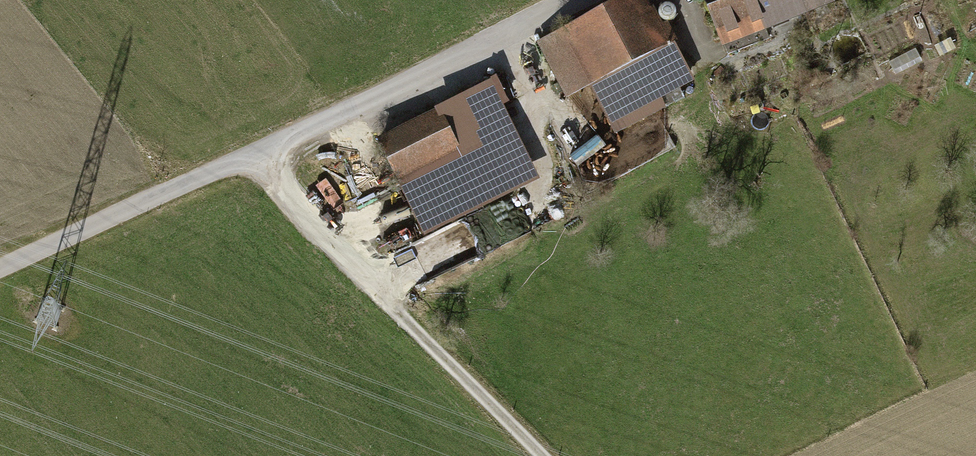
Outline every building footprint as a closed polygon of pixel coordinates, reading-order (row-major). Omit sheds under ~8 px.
[(539,47),(564,96),(589,83),(611,125),(688,85),(644,0),(629,0),(539,47)] [(723,49),(768,32),(755,0),(703,0),(723,49)] [(768,32),(836,5),(834,0),(755,0),(768,32)] [(490,88),(381,141),(427,235),(536,183),(490,88)]
